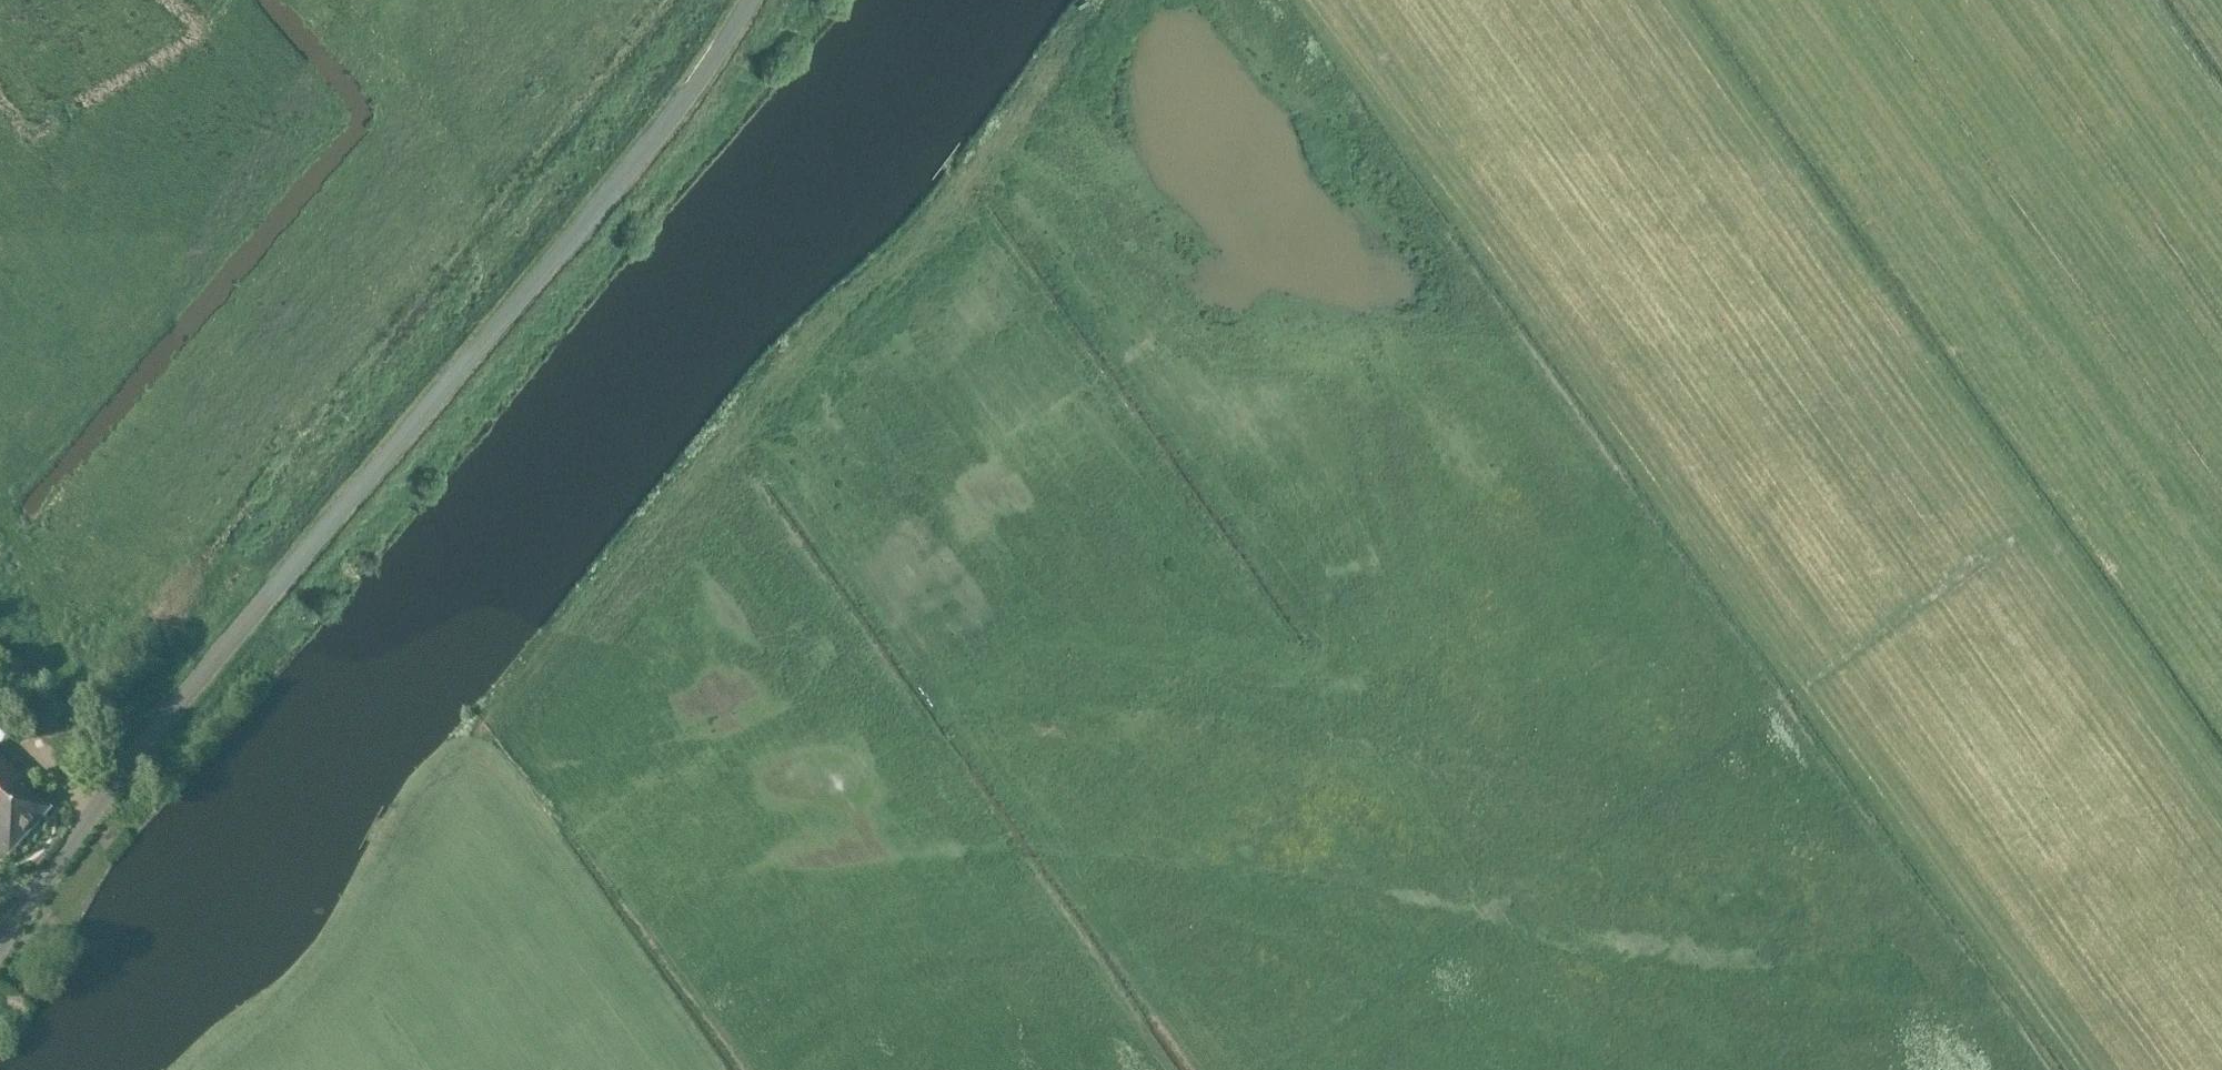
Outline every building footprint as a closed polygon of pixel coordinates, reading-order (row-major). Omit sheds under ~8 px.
[(33,737),(24,712),(7,718),(16,743),(33,737)] [(4,865),(53,809),(0,760),(0,862),(4,865)]
